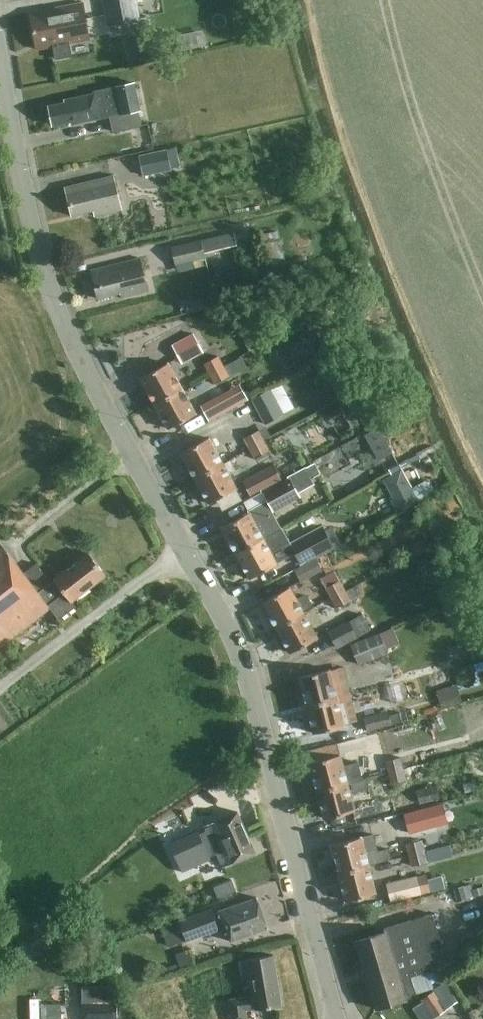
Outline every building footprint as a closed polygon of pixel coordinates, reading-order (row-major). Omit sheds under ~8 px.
[(109,22),(139,17),(136,0),(105,0),(109,22)] [(90,39),(84,2),(31,12),(37,49),(90,39)] [(111,116),(114,131),(143,124),(139,109),(142,108),(135,82),(95,91),(95,93),(65,99),(65,103),(49,106),(53,124),(75,120),(76,123),(111,116)] [(172,169),(167,148),(139,154),(144,175),(172,169)] [(123,209),(115,175),(66,187),(73,215),(95,210),(97,215),(123,209)] [(285,258),(279,230),(262,234),(269,262),(285,258)] [(172,247),(177,264),(206,257),(205,252),(238,244),(235,231),(172,247)] [(227,270),(229,278),(254,272),(248,247),(236,250),(240,267),(227,270)] [(148,291),(140,257),(92,269),(99,298),(122,293),(123,297),(148,291)] [(204,351),(194,333),(173,344),(182,362),(204,351)] [(318,349),(310,334),(287,345),(295,361),(318,349)] [(210,373),(225,365),(219,355),(204,364),(210,373)] [(225,365),(210,373),(215,383),(245,366),(242,361),(227,370),(225,365)] [(156,403),(182,388),(169,363),(142,377),(156,403)] [(271,389),(277,401),(289,395),(282,382),(271,388),(271,389)] [(169,428),(196,414),(182,388),(156,403),(169,428)] [(252,399),(266,423),(284,413),(277,401),(271,389),(252,399)] [(235,406),(226,391),(205,403),(214,418),(235,406)] [(363,412),(371,428),(378,424),(370,409),(363,412)] [(250,447),(265,440),(260,430),(245,437),(250,447)] [(196,477),(223,463),(209,437),(182,452),(196,477)] [(265,440),(250,447),(255,458),(270,450),(265,440)] [(230,459),(223,463),(196,477),(210,503),(237,488),(229,474),(236,470),(230,459)] [(282,479),(274,464),(243,481),(252,496),(282,479)] [(290,478),(298,493),(315,484),(306,466),(288,476),(289,478),(290,478)] [(417,487),(412,490),(402,470),(385,479),(397,502),(395,503),(399,511),(423,498),(417,487)] [(298,493),(290,478),(289,478),(265,491),(274,510),(300,497),(298,493)] [(221,498),(225,508),(248,497),(244,488),(221,498)] [(237,552),(280,529),(266,503),(223,527),(237,552)] [(326,529),(323,524),(290,542),(301,563),(341,542),(333,526),(326,529)] [(281,546),(290,541),(283,527),(280,529),(237,552),(251,578),(277,563),(270,549),(279,544),(281,546)] [(0,540),(0,646),(50,607),(59,619),(77,606),(73,600),(106,574),(90,553),(51,582),(37,563),(24,572),(0,540)] [(294,569),(301,581),(323,570),(316,557),(294,569)] [(331,597),(346,589),(340,579),(326,587),(331,597)] [(347,590),(352,599),(360,594),(355,586),(347,590)] [(297,598),(290,587),(263,601),(277,626),(304,612),(303,611),(314,605),(307,593),(297,598)] [(346,589),(331,597),(337,607),(352,599),(347,590),(346,589)] [(291,652),(318,638),(304,612),(277,626),(291,652)] [(328,630),(337,648),(359,637),(349,619),(328,630)] [(389,653),(381,632),(352,643),(360,664),(389,653)] [(457,644),(458,657),(474,656),(473,643),(457,644)] [(464,683),(443,687),(448,705),(468,701),(464,684),(472,682),(468,668),(461,669),(464,683)] [(308,705),(337,697),(330,669),(300,677),(308,705)] [(315,733),(345,725),(337,697),(308,705),(315,733)] [(365,719),(368,731),(387,726),(383,714),(365,719)] [(343,765),(341,754),(311,762),(318,790),(348,782),(362,779),(358,761),(343,765)] [(389,772),(404,768),(402,757),(386,761),(389,772)] [(404,768),(389,772),(391,783),(407,779),(404,768)] [(325,818),(355,810),(350,792),(348,782),(318,790),(325,818)] [(437,784),(417,789),(421,804),(441,798),(437,784)] [(433,827),(428,807),(404,813),(409,833),(433,827)] [(199,830),(170,842),(183,872),(204,862),(202,857),(217,851),(224,867),(257,852),(245,827),(238,811),(237,811),(237,812),(214,822),(206,825),(210,833),(202,837),(199,830)] [(379,850),(375,833),(332,844),(339,872),(369,865),(393,858),(390,847),(379,850)] [(409,855),(426,850),(423,839),(407,843),(409,855)] [(439,859),(436,848),(427,851),(430,862),(439,859)] [(426,850),(409,855),(412,866),(429,861),(426,851),(426,850)] [(347,900),(376,893),(369,865),(339,872),(347,900)] [(423,894),(418,875),(387,883),(392,902),(423,894)] [(233,879),(214,887),(219,899),(238,891),(237,891),(233,879)] [(455,888),(458,898),(467,895),(464,885),(455,888)] [(269,928),(258,897),(221,911),(221,912),(214,914),(212,909),(181,921),(188,941),(226,927),(232,941),(269,928)] [(356,941),(376,1008),(407,999),(406,996),(417,993),(412,976),(433,970),(428,952),(444,947),(433,913),(412,920),(385,928),(386,932),(356,941)] [(175,944),(186,939),(178,920),(167,925),(175,944)] [(274,954),(241,960),(244,980),(252,978),(254,995),(230,999),(233,1018),(248,1018),(246,1009),(257,1008),(257,1009),(282,1005),(274,954)] [(435,990),(448,1008),(458,1001),(445,983),(435,990)] [(448,1008),(435,990),(413,1006),(423,1018),(433,1018),(448,1008)] [(83,994),(83,1018),(118,1018),(118,995),(83,994)]
